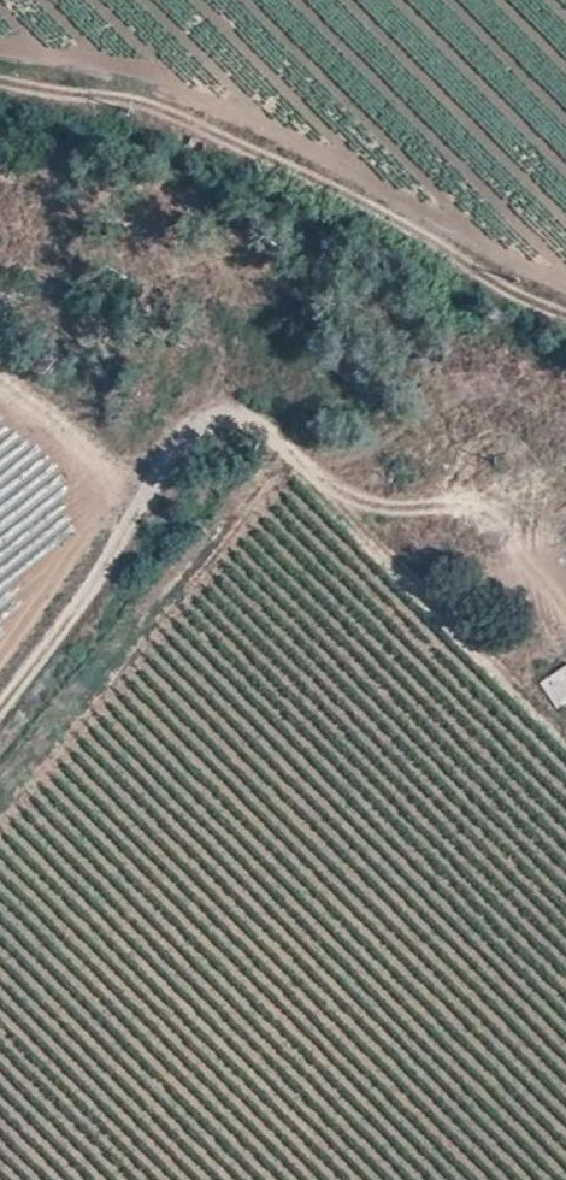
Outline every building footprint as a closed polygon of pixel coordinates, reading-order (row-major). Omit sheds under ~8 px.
[(565,702),(565,664),(538,682),(555,709),(565,702)]
